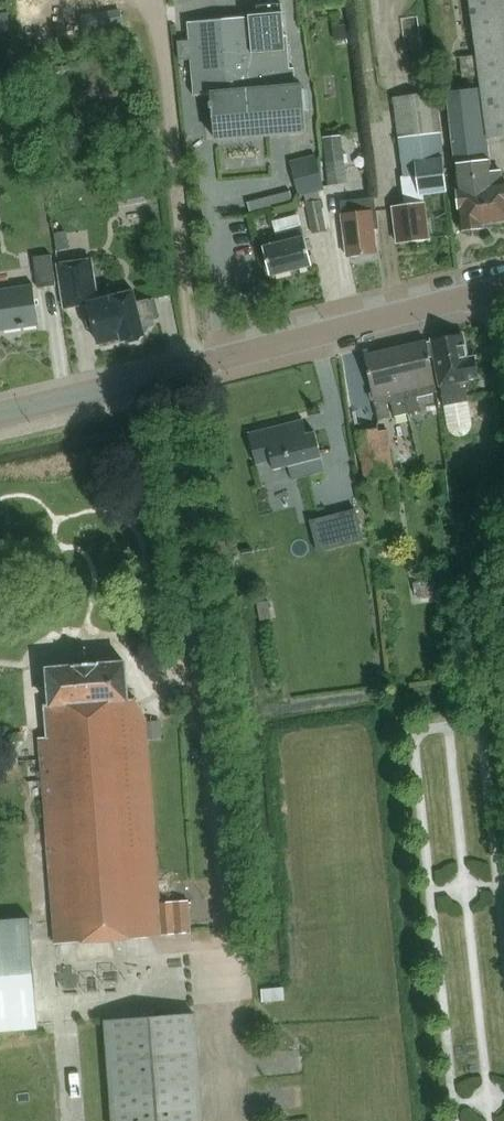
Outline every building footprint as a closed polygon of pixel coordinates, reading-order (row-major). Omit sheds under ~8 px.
[(478,56),(458,59),(461,79),(480,76),(482,87),(450,91),(460,189),(459,189),(464,229),(483,226),(483,223),(503,220),(503,183),(501,169),(492,170),(488,138),(503,136),(503,0),(470,0),(478,56)] [(217,139),(307,131),(303,85),(297,85),(297,82),(290,82),(286,35),(285,36),(282,4),(258,6),(259,14),(250,15),(252,38),(251,39),(249,17),(189,22),(190,40),(177,41),(179,60),(192,59),(195,95),(213,94),(213,101),(211,102),(211,108),(214,108),(217,139)] [(335,41),(340,40),(348,39),(346,25),(333,26),(335,41)] [(401,164),(406,204),(394,206),(398,242),(430,238),(424,193),(448,190),(437,92),(395,97),(403,164),(401,164)] [(331,185),(350,182),(344,135),(325,137),(331,185)] [(316,155),(291,161),(296,179),(300,194),(307,193),(320,189),(324,188),(320,172),(316,155)] [(136,188),(131,189),(132,198),(139,203),(146,202),(144,187),(136,188)] [(320,189),(307,193),(309,202),(315,233),(329,230),(322,199),(320,189)] [(376,229),(380,229),(377,198),(341,202),(348,256),(379,252),(376,229)] [(272,275),(312,265),(303,227),(277,233),(279,242),(265,246),(272,275)] [(57,285),(53,254),(36,257),(41,287),(57,285)] [(144,321),(156,318),(152,299),(140,301),(137,289),(101,296),(93,257),(60,264),(67,308),(85,304),(89,320),(88,320),(90,328),(96,327),(100,343),(123,338),(123,340),(126,339),(130,342),(130,343),(141,340),(141,339),(144,334),(147,333),(144,321)] [(41,325),(35,284),(0,289),(0,331),(41,325)] [(463,332),(430,339),(444,406),(448,425),(449,426),(449,427),(449,428),(449,429),(450,430),(451,431),(452,433),(454,434),(456,435),(458,436),(460,436),(462,436),(464,436),(466,435),(467,435),(468,434),(469,433),(470,432),(471,431),(472,430),(473,429),(473,427),(474,426),(474,425),(474,423),(474,422),(474,421),(474,420),(470,401),(468,390),(475,389),(473,379),(481,378),(477,354),(468,355),(463,332)] [(418,395),(436,391),(438,390),(427,340),(397,346),(410,395),(407,395),(410,411),(421,409),(418,395)] [(396,415),(410,411),(407,395),(410,395),(397,346),(364,354),(375,403),(376,402),(380,419),(391,416),(388,400),(392,399),(396,415)] [(292,478),(325,470),(315,429),(307,431),(304,416),(249,430),(257,463),(272,459),(274,467),(289,464),(292,478)] [(390,444),(380,445),(378,426),(360,429),(366,477),(394,473),(390,444)] [(321,517),(310,520),(318,551),(341,545),(333,514),(321,517)] [(437,579),(414,583),(415,592),(418,592),(419,599),(439,596),(437,579)] [(269,601),(258,603),(261,620),(272,618),(269,601)] [(41,734),(48,820),(56,937),(193,927),(190,893),(162,895),(149,727),(164,726),(163,707),(148,708),(139,693),(130,694),(127,658),(48,664),(51,696),(52,700),(47,700),(49,734),(41,734)] [(0,916),(0,1026),(40,1023),(31,913),(0,916)] [(197,1012),(105,1019),(113,1120),(206,1120),(197,1012)]
